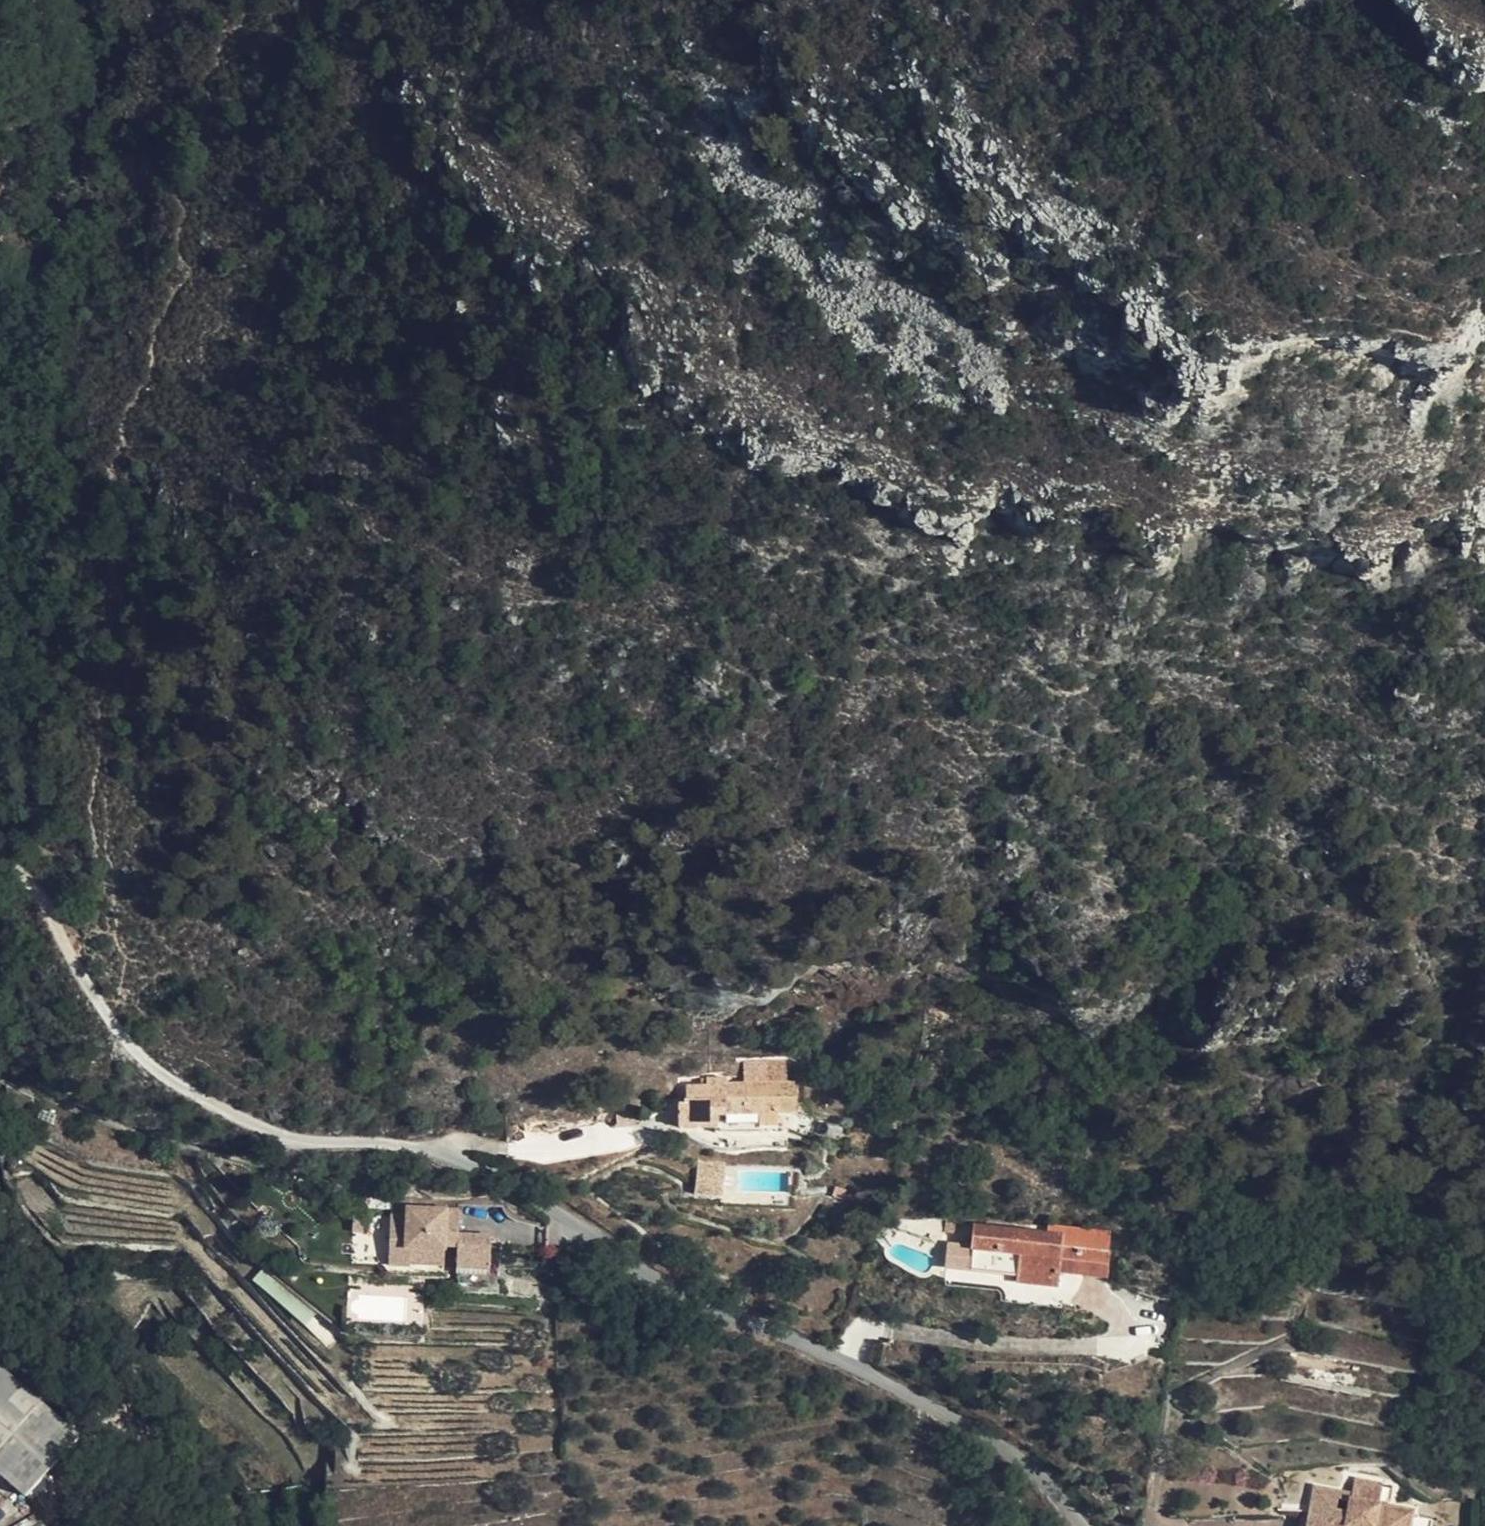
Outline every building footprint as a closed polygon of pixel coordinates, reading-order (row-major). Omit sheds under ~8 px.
[(727,1081),(727,1075),(707,1076),(707,1084),(686,1084),(686,1100),(684,1100),(684,1103),(679,1103),(679,1127),(717,1127),(717,1133),(761,1133),(761,1125),(779,1125),(779,1113),(798,1113),(798,1080),(727,1081)] [(725,1162),(698,1160),(694,1194),(721,1197),(725,1162)] [(847,1189),(835,1186),(832,1196),(844,1200),(847,1189)] [(389,1218),(389,1270),(409,1270),(409,1255),(441,1255),(441,1250),(454,1250),(454,1272),(486,1272),(486,1237),(454,1237),(454,1212),(401,1212),(389,1218)] [(370,1217),(353,1217),(353,1235),(370,1235),(370,1217)] [(956,1222),(942,1221),(941,1230),(955,1231),(956,1222)] [(1111,1231),(1047,1224),(1047,1232),(975,1225),(972,1246),(949,1244),(946,1268),(1018,1275),(1017,1282),(1057,1286),(1059,1271),(1061,1248),(1081,1250),(1079,1273),(1107,1276),(1111,1231)] [(1081,1250),(1061,1248),(1059,1271),(1079,1273),(1081,1250)] [(409,1255),(409,1270),(441,1270),(441,1255),(409,1255)] [(0,1373),(0,1472),(21,1490),(70,1434),(0,1373)] [(1315,1489),(1310,1525),(1412,1525),(1415,1509),(1383,1504),(1385,1487),(1356,1482),(1354,1495),(1353,1503),(1351,1515),(1338,1513),(1330,1512),(1333,1491),(1315,1489)] [(1330,1512),(1338,1513),(1340,1501),(1353,1503),(1354,1495),(1333,1491),(1330,1512)]
